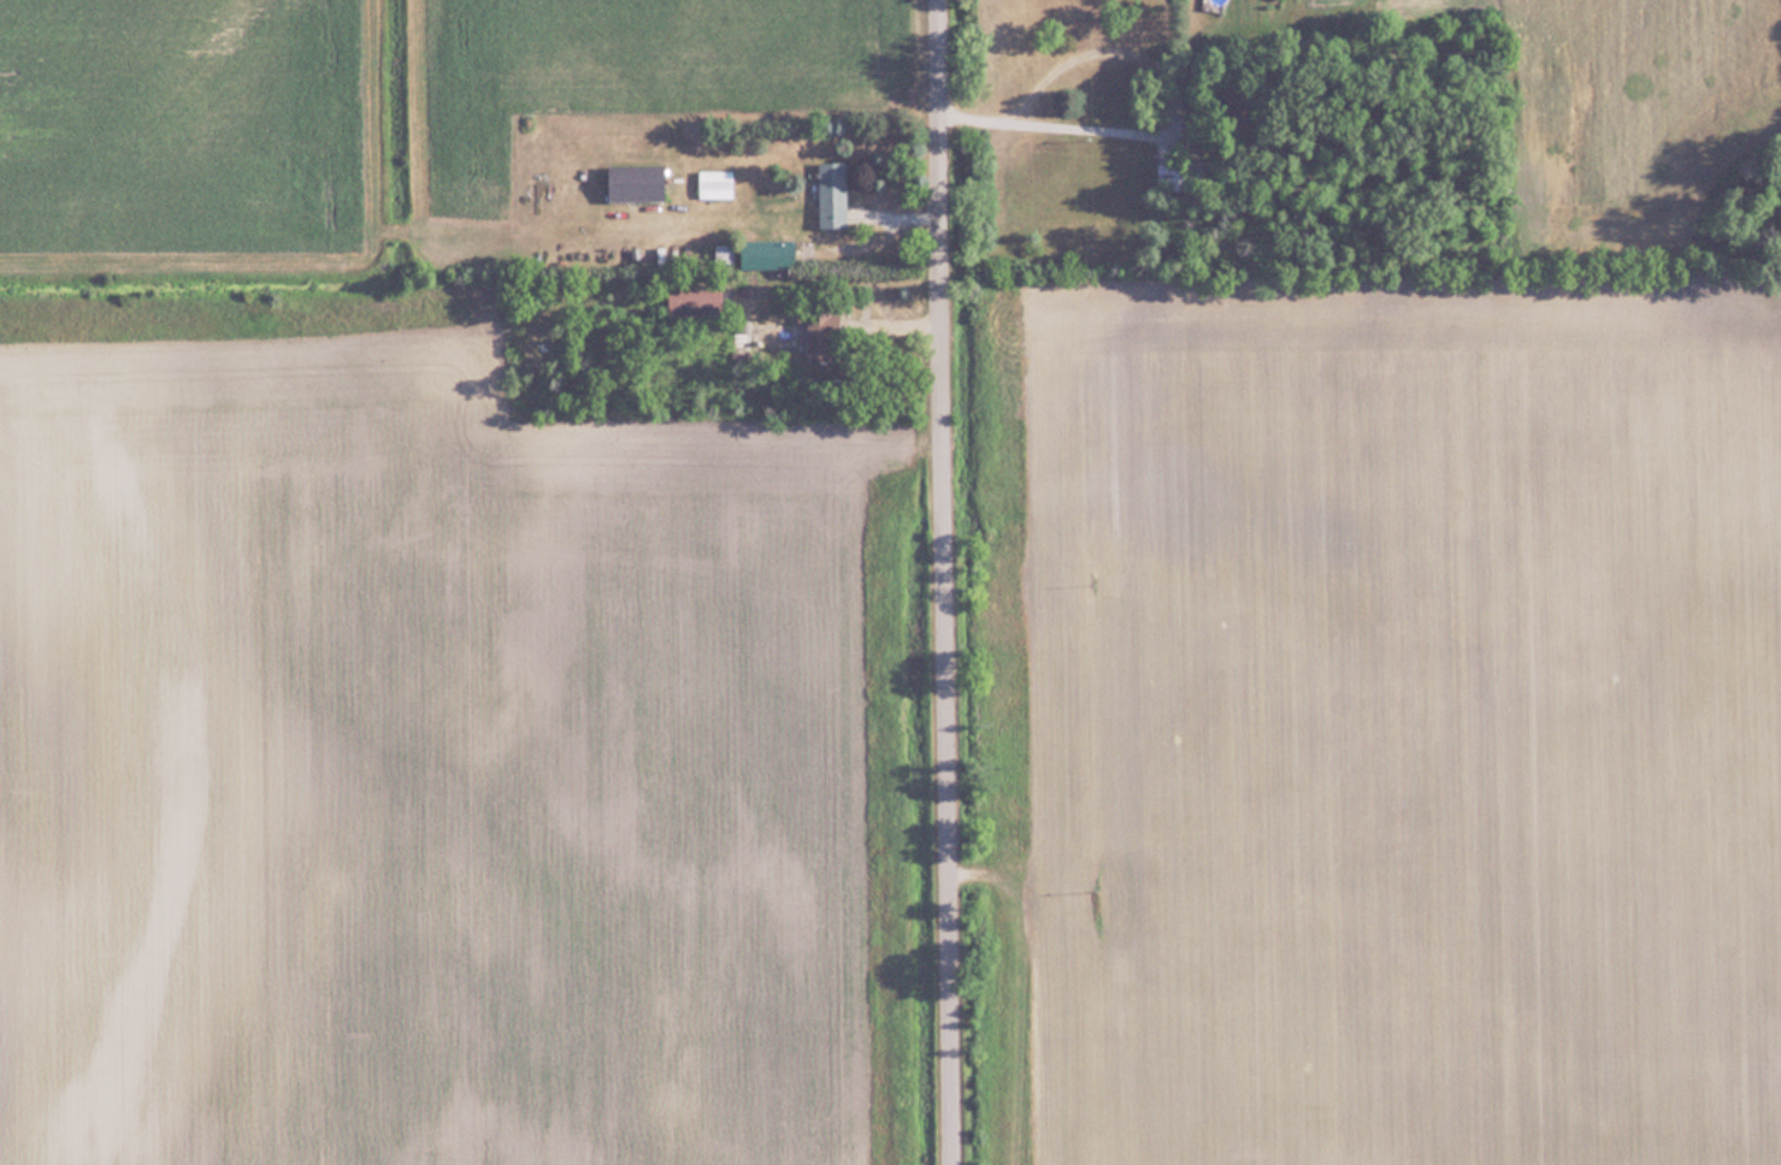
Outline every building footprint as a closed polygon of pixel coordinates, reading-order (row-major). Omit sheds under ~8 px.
[(819,161),(819,226),(847,226),(847,161),(819,161)] [(666,199),(666,163),(610,163),(610,199),(666,199)] [(734,196),(733,168),(699,169),(699,197),(734,196)] [(796,239),(742,239),(742,268),(796,268),(796,239)] [(808,355),(830,355),(830,315),(807,315),(808,355)]
